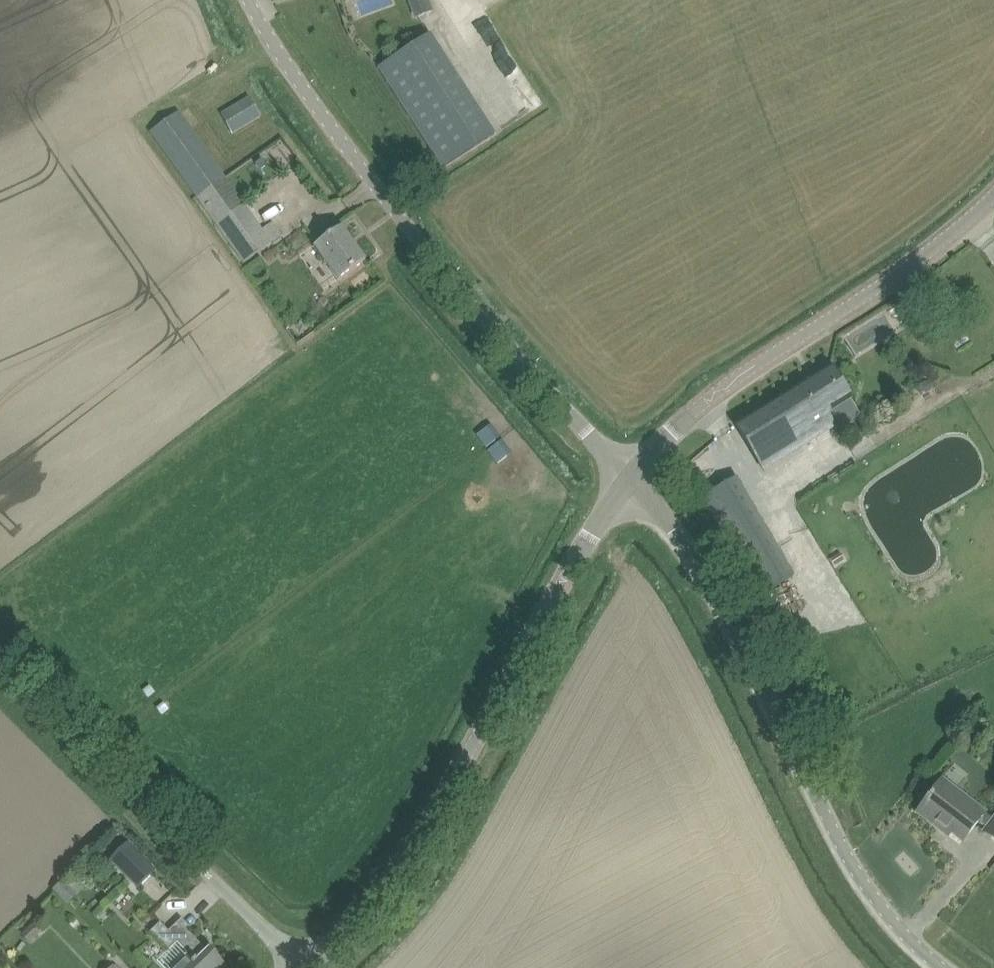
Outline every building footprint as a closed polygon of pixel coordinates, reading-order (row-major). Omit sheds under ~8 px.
[(429,0),(419,0),(409,3),(415,19),(433,12),(429,0)] [(495,136),(430,35),(379,68),(443,169),(495,136)] [(250,97),(222,114),(232,134),(261,117),(250,97)] [(153,131),(150,133),(197,198),(225,178),(178,112),(162,124),(153,131)] [(225,178),(197,198),(216,225),(244,205),(243,202),(225,178)] [(342,227),(325,239),(316,246),(339,280),(350,273),(366,261),(342,227)] [(851,350),(890,334),(883,318),(844,334),(851,350)] [(737,426),(737,427),(765,471),(835,427),(827,414),(851,400),(831,367),(737,426)] [(855,468),(916,590),(965,566),(904,444),(855,468)] [(766,595),(795,578),(738,478),(728,485),(727,484),(702,498),(759,597),(766,593),(766,595)] [(930,797),(918,812),(940,829),(943,826),(963,842),(978,822),(988,829),(985,833),(993,839),(993,819),(993,820),(941,781),(930,797)] [(156,870),(128,843),(111,861),(139,888),(156,870)] [(64,880),(53,890),(67,905),(78,895),(64,880)] [(22,935),(30,944),(43,931),(35,922),(22,935)] [(228,967),(210,948),(207,951),(179,922),(169,931),(161,923),(151,932),(169,950),(177,942),(188,953),(180,961),(173,967),(226,967),(228,967)]
